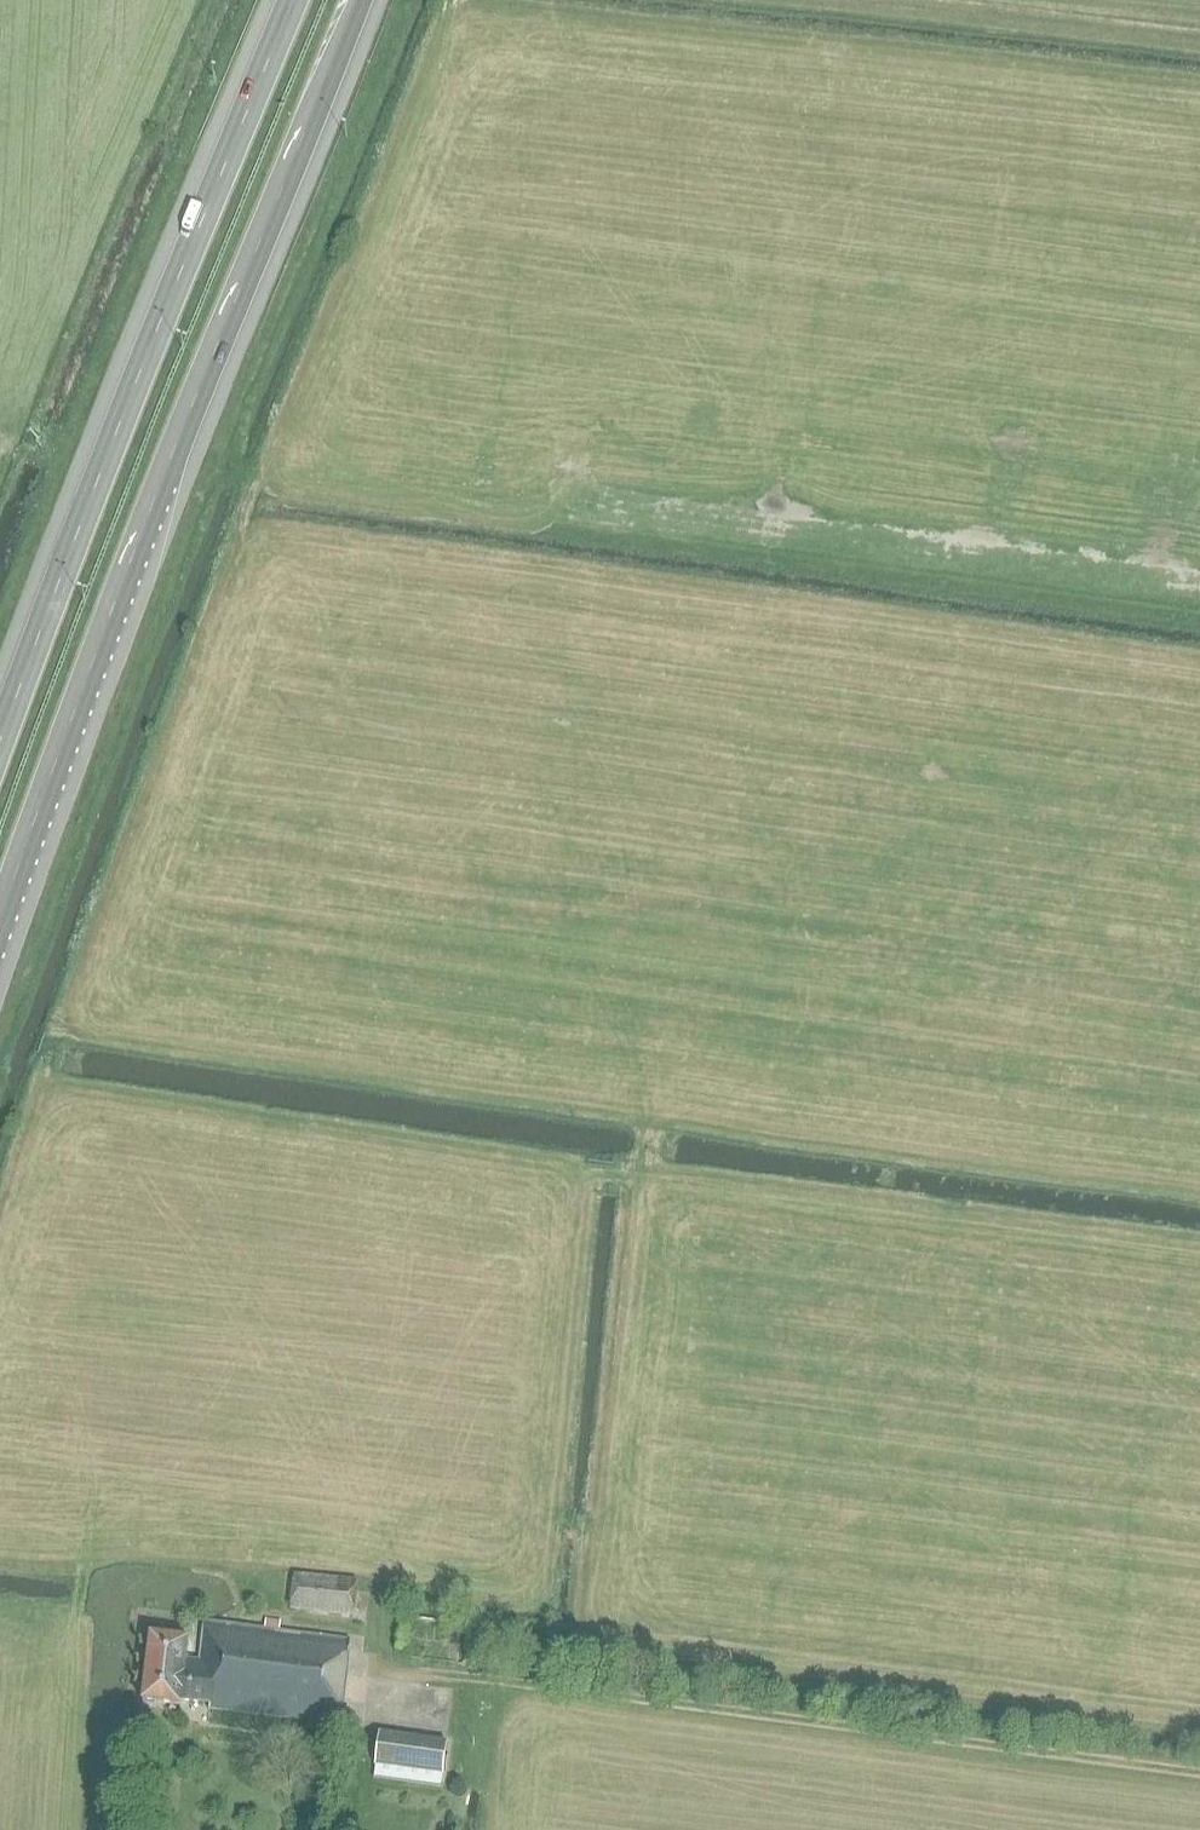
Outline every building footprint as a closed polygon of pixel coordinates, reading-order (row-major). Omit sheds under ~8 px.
[(288,1608),(351,1616),(352,1616),(356,1581),(292,1574),(288,1608)] [(409,1618),(408,1651),(464,1653),(465,1619),(409,1618)] [(207,1711),(339,1727),(349,1641),(203,1622),(198,1662),(184,1660),(186,1639),(149,1634),(140,1701),(178,1706),(179,1701),(207,1704),(207,1711)] [(444,1744),(379,1735),(374,1767),(440,1776),(444,1744)]
